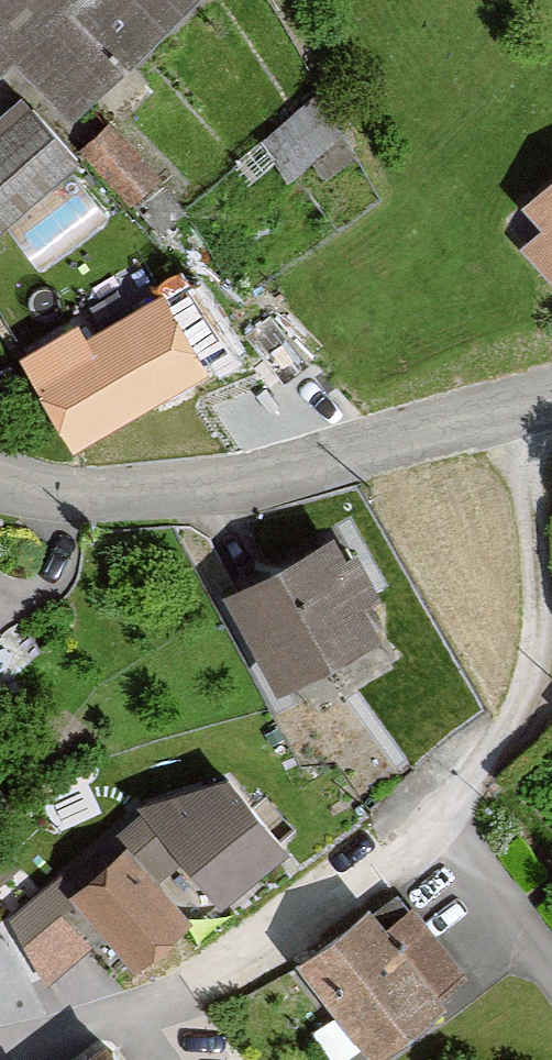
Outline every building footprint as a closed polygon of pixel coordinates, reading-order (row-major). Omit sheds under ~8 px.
[(1,61),(58,122),(189,0),(0,0),(0,62),(1,61)] [(0,114),(0,233),(72,168),(13,102),(0,114)] [(129,192),(154,177),(118,119),(93,134),(129,192)] [(512,213),(535,237),(518,253),(551,290),(551,176),(512,213)] [(147,286),(12,362),(61,447),(196,372),(147,286)] [(325,534),(213,591),(266,695),(378,638),(325,534)] [(302,845),(241,774),(145,802),(232,905),(302,845)] [(205,917),(138,843),(81,893),(148,967),(205,917)] [(57,966),(103,929),(56,870),(10,907),(57,966)] [(284,965),(359,1059),(364,1059),(462,983),(404,909),(377,930),(359,907),(284,965)] [(57,1059),(102,1059),(86,1039),(57,1059)]
